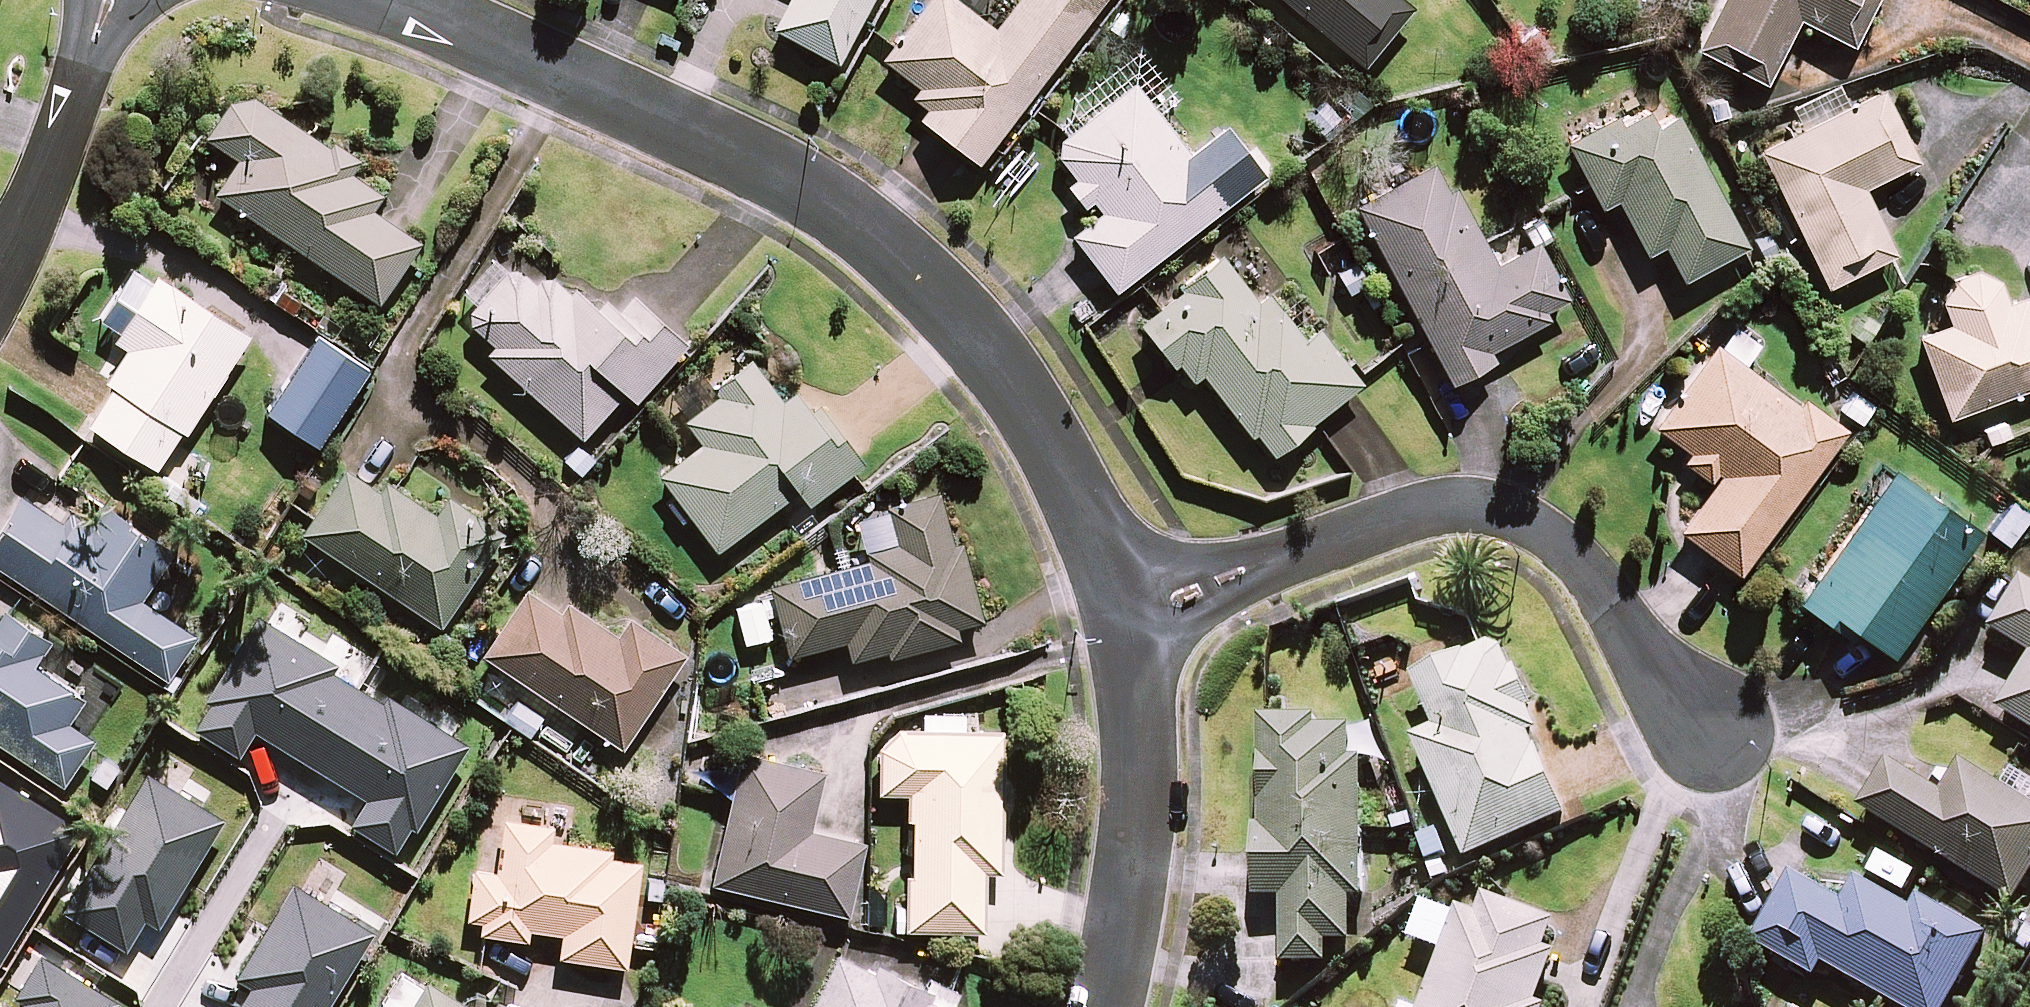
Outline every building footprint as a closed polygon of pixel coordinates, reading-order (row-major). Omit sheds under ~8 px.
[(771,30),(833,63),(867,0),(787,0),(771,30)] [(991,31),(951,0),(926,0),(879,60),(915,88),(899,108),(972,164),(1099,0),(1015,0),(991,31)] [(1358,68),(1408,9),(1397,0),(1278,0),(1358,68)] [(1712,10),(1692,51),(1760,85),(1792,19),(1847,47),(1870,0),(1693,0),(1712,10)] [(1223,206),(1130,85),(1049,148),(1100,214),(1069,238),(1111,292),(1223,206)] [(1913,162),(1881,93),(1839,113),(1828,90),(1789,109),(1800,132),(1757,153),(1821,288),(1889,256),(1857,189),(1913,162)] [(1740,248),(1658,91),(1561,142),(1596,209),(1612,200),(1641,256),(1659,246),(1677,282),(1740,248)] [(350,166),(237,92),(205,140),(237,162),(214,197),(378,304),(417,245),(391,228),(401,212),(345,175),(350,166)] [(1533,245),(1495,266),(1469,217),(1463,220),(1433,164),(1352,208),(1447,385),(1489,362),(1484,352),(1567,308),(1533,245)] [(530,290),(493,256),(462,291),(478,305),(456,330),(578,439),(620,392),(631,402),(682,345),(629,298),(605,324),(547,271),(530,290)] [(1200,379),(1244,432),(1247,430),(1268,456),(1355,383),(1312,330),(1298,342),(1262,298),(1255,303),(1216,256),(1133,324),(1187,390),(1200,379)] [(1938,304),(1947,327),(1913,339),(1943,419),(2029,387),(2029,297),(2006,306),(1998,281),(1970,266),(1946,277),(1938,304)] [(245,339),(156,280),(115,343),(128,351),(106,384),(113,389),(88,427),(158,473),(245,339)] [(1651,428),(1683,451),(1673,464),(1707,489),(1676,533),(1736,576),(1836,436),(1739,367),(1755,346),(1725,325),(1651,428)] [(366,372),(316,338),(265,414),(315,448),(366,372)] [(778,404),(745,360),(711,386),(701,373),(666,399),(701,444),(656,478),(712,552),(792,491),(803,506),(856,465),(798,389),(778,404)] [(458,535),(351,463),(301,536),(406,607),(391,630),(420,649),(489,546),(463,528),(458,535)] [(1974,532),(1888,471),(1799,597),(1885,658),(1974,532)] [(880,650),(884,661),(954,635),(951,627),(978,617),(934,494),(883,513),(894,545),(764,592),(766,599),(731,607),(741,649),(781,639),(787,658),(840,639),(848,661),(880,650)] [(20,501),(0,530),(0,571),(166,683),(195,639),(139,601),(169,556),(94,506),(73,537),(20,501)] [(2029,517),(2007,502),(1984,534),(2007,550),(2029,517)] [(2017,583),(1987,632),(2029,658),(2029,592),(2017,583)] [(556,610),(524,589),(479,656),(618,749),(681,655),(624,618),(612,636),(560,602),(556,610)] [(62,787),(91,743),(67,726),(83,702),(34,669),(50,645),(3,614),(0,618),(0,746),(62,787)] [(438,722),(226,615),(167,729),(379,848),(438,722)] [(1533,730),(1496,645),(1411,682),(1434,733),(1411,743),(1464,862),(1562,819),(1524,734),(1533,730)] [(1997,713),(2029,733),(2029,658),(1997,713)] [(982,751),(984,715),(922,712),(920,732),(877,729),(873,796),(903,797),(902,819),(911,820),(908,876),(900,875),(898,911),(890,911),(889,930),(977,935),(981,873),(991,874),(998,752),(982,751)] [(1358,720),(1259,721),(1259,829),(1253,829),(1253,901),(1281,901),(1281,968),(1323,967),(1323,943),(1347,943),(1347,897),(1359,897),(1358,720)] [(112,740),(0,865),(0,888),(92,944),(216,791),(112,740)] [(819,773),(739,754),(708,883),(843,916),(860,846),(804,833),(819,773)] [(1887,765),(1859,812),(2011,904),(2029,874),(2029,811),(1959,768),(1941,798),(1887,765)] [(0,778),(0,862),(40,806),(0,778)] [(470,871),(461,932),(529,941),(531,928),(559,932),(555,957),(621,966),(637,855),(545,842),(547,826),(491,818),(484,873),(470,871)] [(247,841),(174,989),(193,1006),(284,1006),(365,880),(247,841)] [(1788,879),(1751,947),(1811,980),(1818,967),(1893,1006),(1949,1006),(1985,940),(1913,901),(1908,910),(1854,881),(1840,908),(1788,879)] [(1552,925),(1482,899),(1472,926),(1421,907),(1408,941),(1441,953),(1421,1006),(1534,1006),(1532,1006),(1552,951),(1544,947),(1552,925)] [(5,932),(0,941),(0,1006),(118,1006),(129,997),(5,932)] [(836,954),(811,1006),(949,1006),(836,954)] [(401,967),(377,1006),(376,1006),(465,1006),(401,967)]
